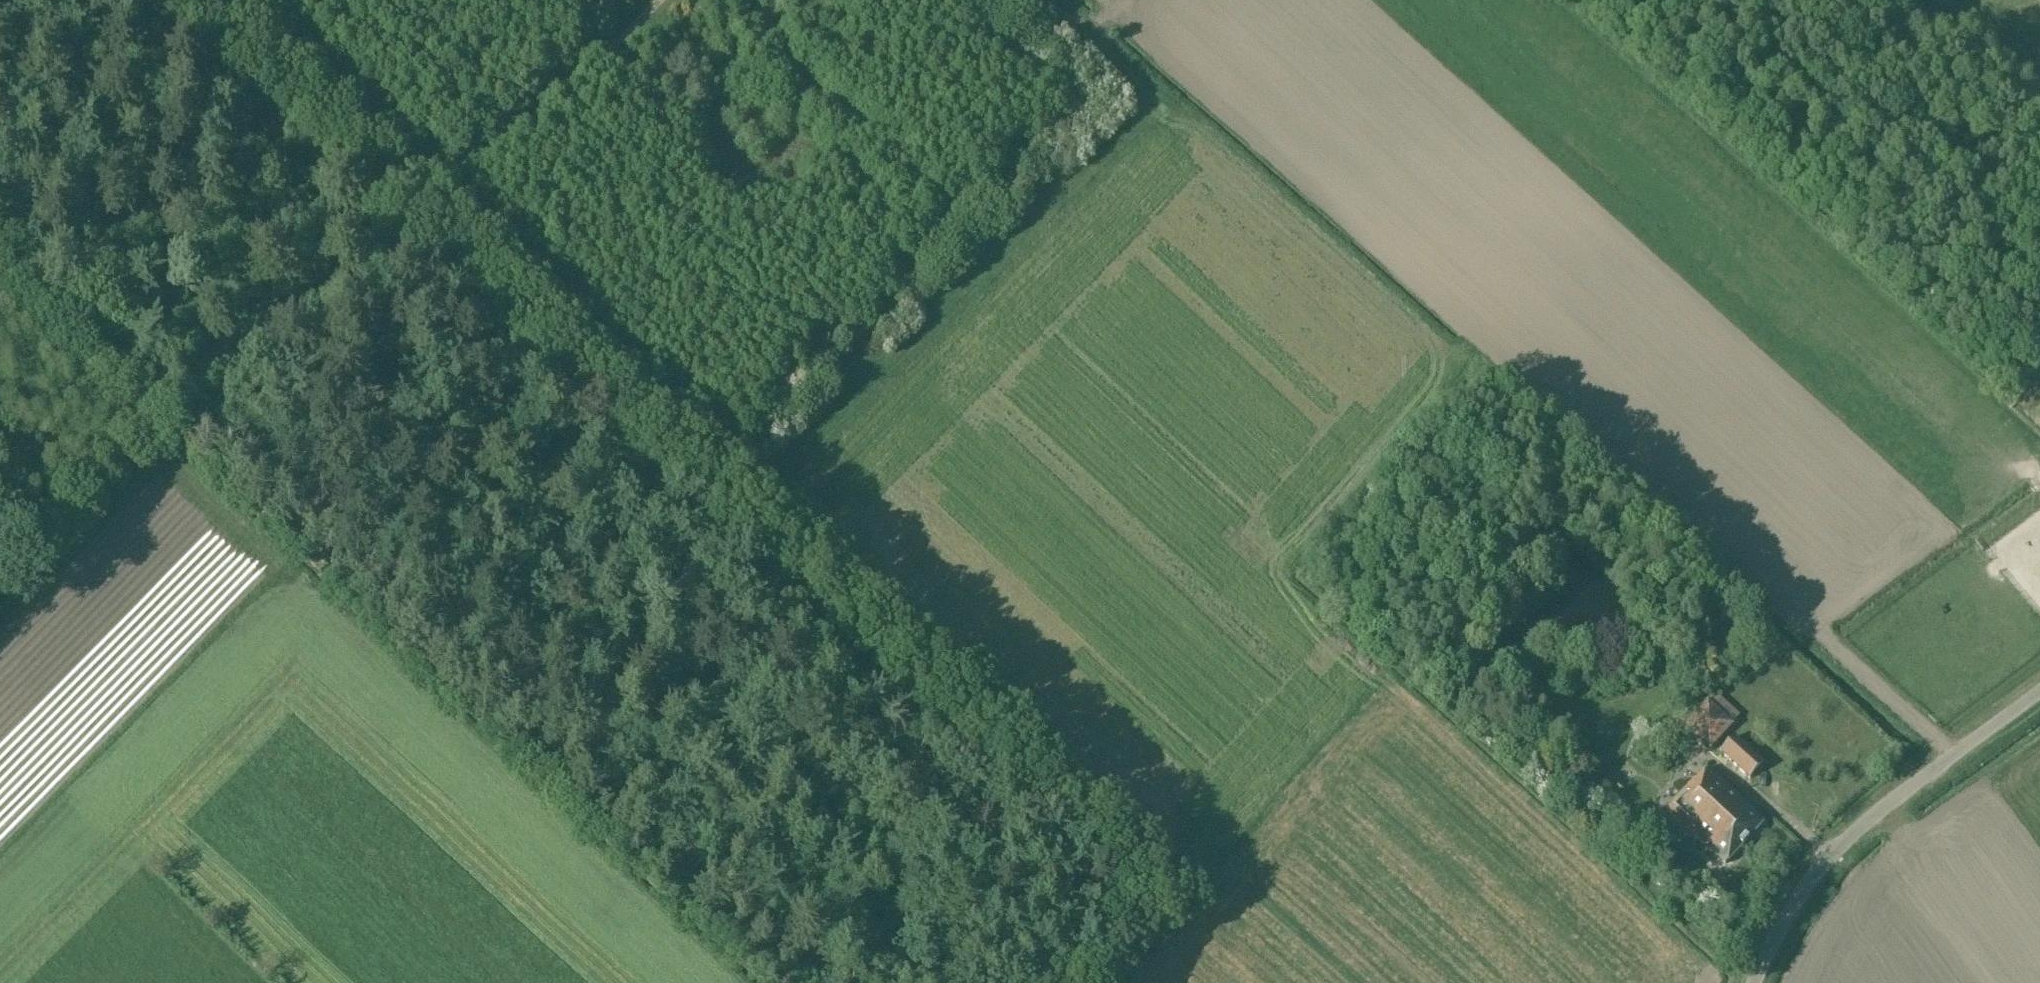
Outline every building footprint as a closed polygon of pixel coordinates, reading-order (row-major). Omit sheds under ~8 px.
[(1710,748),(1730,725),(1707,704),(1686,726),(1710,748)] [(1734,737),(1720,752),(1749,779),(1763,764),(1734,737)] [(1666,810),(1725,865),(1764,822),(1707,769),(1695,782),(1694,780),(1666,810)]
